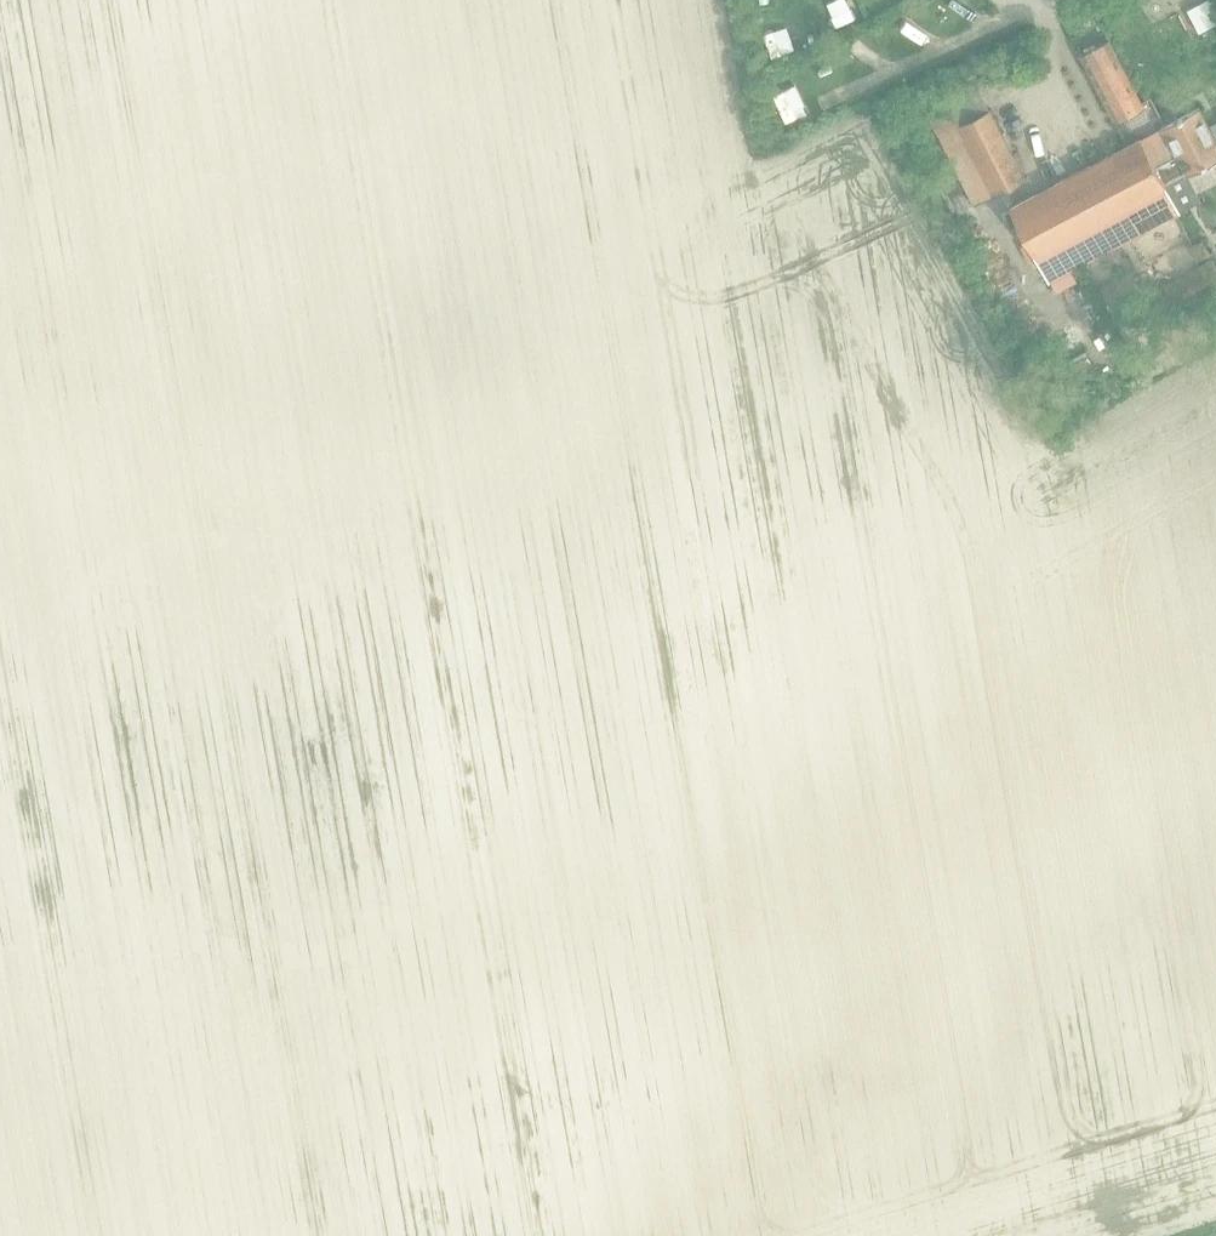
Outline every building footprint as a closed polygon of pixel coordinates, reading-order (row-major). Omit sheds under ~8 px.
[(766,0),(772,29),(799,23),(794,0),(767,0),(766,0)] [(861,49),(875,40),(864,23),(850,31),(861,49)] [(1081,55),(1115,120),(1143,105),(1109,40),(1081,55)] [(787,96),(802,93),(796,67),(780,70),(787,96)] [(927,113),(974,204),(1026,177),(979,86),(927,113)] [(1187,174),(1215,159),(1215,140),(1199,107),(1162,126),(1177,155),(1156,166),(1141,138),(1009,207),(1049,282),(1180,213),(1165,183),(1186,172),(1187,174)] [(1040,347),(1068,401),(1103,383),(1074,329),(1040,347)]
